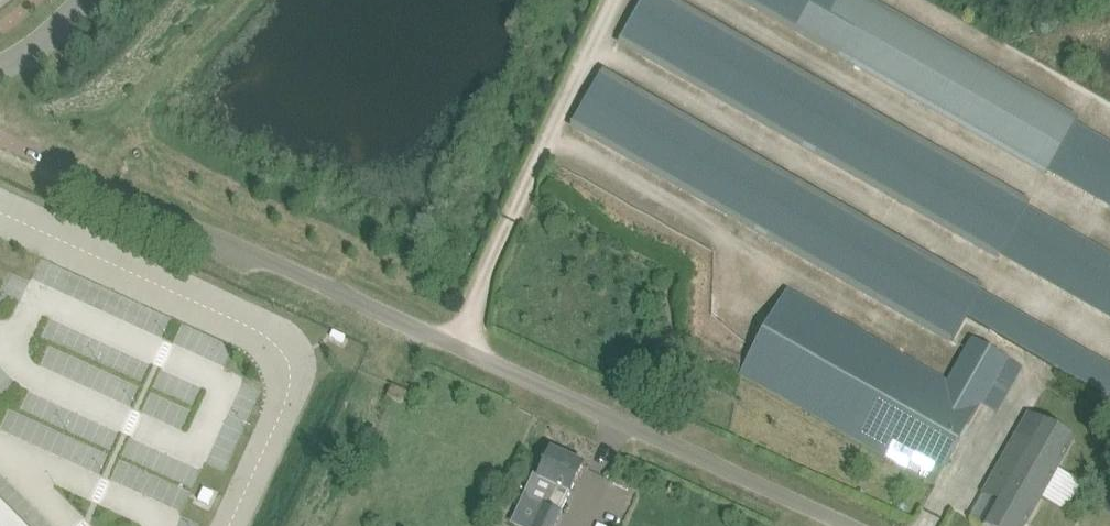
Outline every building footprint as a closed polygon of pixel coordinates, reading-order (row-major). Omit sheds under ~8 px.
[(677,0),(648,0),(623,40),(805,149),(837,91),(677,0)] [(861,0),(744,0),(842,55),(868,4),(861,0)] [(785,179),(601,74),(572,126),(755,230),(785,179)] [(937,484),(948,465),(1010,359),(973,338),(948,381),(788,290),(741,373),(937,484)] [(408,392),(393,386),(388,396),(403,403),(408,392)] [(996,475),(985,494),(999,502),(985,525),(1026,525),(1075,440),(1030,415),(996,475)] [(541,477),(534,473),(525,494),(528,502),(544,510),(538,525),(558,525),(575,485),(584,465),(553,451),(544,471),(541,477)] [(596,525),(614,525),(625,494),(605,488),(593,525),(596,525)] [(0,514),(0,525),(12,525),(0,514)]
